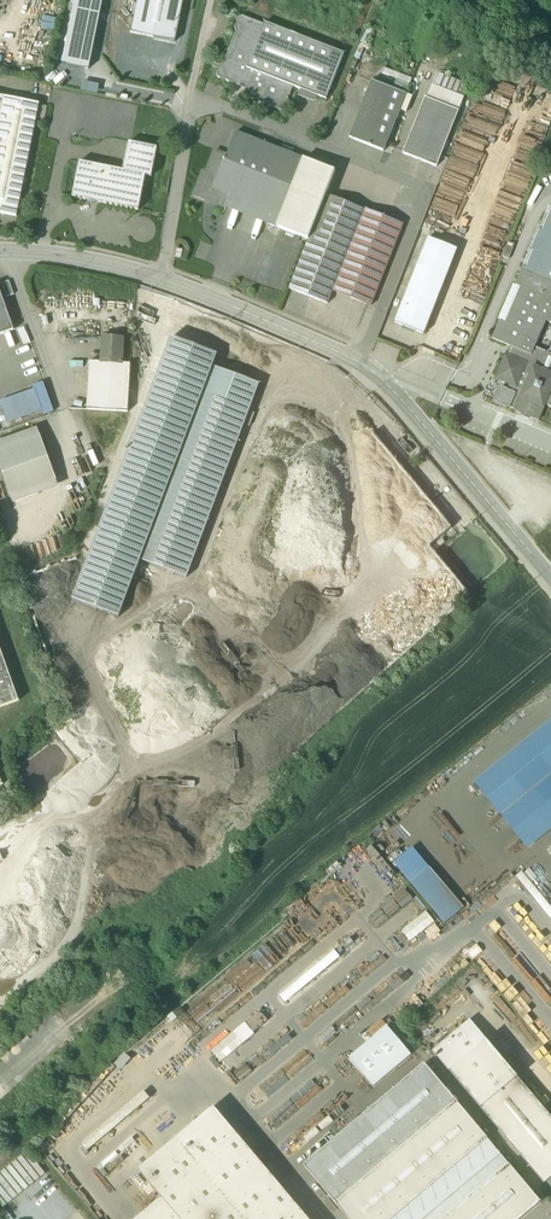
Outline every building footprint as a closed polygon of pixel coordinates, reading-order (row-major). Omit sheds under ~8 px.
[(64,62),(90,67),(103,0),(76,0),(64,62)] [(184,0),(139,0),(132,33),(175,42),(184,0)] [(236,32),(233,41),(232,41),(231,43),(232,44),(229,49),(228,52),(226,58),(225,60),(224,63),(221,64),(220,66),(218,72),(217,74),(218,77),(220,78),(226,80),(226,81),(229,82),(229,81),(237,85),(239,86),(242,84),(246,85),(243,93),(244,96),(246,97),(252,99),(254,100),(260,102),(260,103),(263,104),(263,103),(268,106),(271,107),(280,110),(281,111),(285,110),(289,98),(288,98),(289,95),(290,96),(291,94),(290,94),(292,89),(293,89),(294,87),(247,68),(264,25),(242,16),(239,17),(237,22),(238,22),(235,27),(235,28),(236,31),(236,32)] [(344,54),(265,23),(264,25),(247,68),(294,87),(304,91),(305,90),(314,94),(313,94),(326,100),(344,54)] [(372,81),(350,138),(384,152),(406,95),(372,81)] [(4,96),(0,116),(0,213),(17,217),(39,104),(4,96)] [(425,98),(403,154),(437,167),(459,111),(425,98)] [(47,107),(41,105),(38,118),(45,120),(47,107)] [(227,155),(216,151),(206,175),(203,174),(195,196),(226,208),(231,196),(272,212),(268,224),(277,227),(304,159),(236,132),(227,155)] [(157,148),(129,142),(123,171),(146,176),(145,177),(151,178),(157,148)] [(304,159),(277,227),(309,240),(327,195),(336,171),(304,159)] [(123,171),(80,162),(72,197),(86,200),(89,204),(94,205),(97,202),(138,211),(145,177),(146,176),(123,171)] [(365,210),(327,195),(309,240),(289,289),(328,304),(333,291),(365,210)] [(403,225),(365,210),(333,291),(371,306),(403,225)] [(550,211),(542,230),(540,229),(531,249),(534,250),(526,268),(523,267),(515,285),(521,287),(505,323),(500,321),(492,338),(512,347),(509,356),(506,354),(495,379),(509,385),(522,391),(514,410),(523,414),(523,415),(525,418),(528,417),(529,416),(538,421),(545,405),(547,406),(550,407),(550,349),(550,351),(546,352),(539,349),(539,348),(535,347),(547,321),(550,322),(550,211)] [(428,238),(395,323),(424,334),(457,250),(428,238)] [(508,242),(502,257),(509,259),(514,245),(508,242)] [(183,250),(177,249),(175,257),(182,258),(183,250)] [(9,281),(1,284),(6,297),(14,294),(9,281)] [(14,330),(0,292),(0,334),(14,330)] [(123,338),(104,337),(102,362),(123,363),(123,362),(122,362),(123,338)] [(217,355),(171,338),(73,600),(119,618),(140,561),(213,367),(217,355)] [(102,362),(90,362),(87,410),(128,412),(131,364),(123,363),(102,362)] [(213,367),(140,561),(187,578),(244,425),(249,411),(259,384),(213,367)] [(507,389),(501,387),(500,390),(495,402),(507,407),(510,408),(514,410),(522,391),(509,385),(507,389)] [(35,390),(12,398),(19,419),(43,410),(35,390)] [(0,402),(0,404),(7,423),(19,419),(12,398),(0,402)] [(255,413),(249,411),(244,425),(250,427),(255,413)] [(0,449),(0,467),(10,497),(56,480),(40,435),(0,449)] [(444,618),(471,594),(428,546),(451,526),(424,496),(418,495),(418,496),(423,502),(415,509),(415,514),(412,510),(412,514),(396,528),(398,528),(391,534),(390,556),(399,556),(409,567),(428,569),(427,581),(424,584),(431,592),(426,595),(426,601),(431,607),(431,608),(437,602),(437,611),(444,618)] [(19,701),(0,648),(0,708),(19,701)] [(475,782),(528,848),(550,829),(550,721),(475,782)] [(464,908),(430,868),(411,884),(444,924),(464,908)] [(426,910),(402,932),(411,941),(435,920),(426,910)] [(470,1020),(432,1051),(436,1055),(434,1057),(435,1059),(437,1058),(449,1071),(486,1040),(470,1020)] [(244,1022),(211,1050),(221,1062),(254,1034),(244,1022)] [(457,1023),(445,1032),(449,1037),(460,1027),(457,1023)] [(486,1040),(449,1071),(544,1184),(550,1178),(550,1117),(486,1040)] [(348,1218),(444,1218),(509,1165),(426,1067),(306,1169),(348,1218)] [(213,1107),(138,1170),(150,1184),(225,1121),(213,1107)] [(225,1121),(150,1184),(161,1198),(136,1218),(308,1218),(225,1121)] [(445,1218),(522,1218),(542,1202),(509,1165),(445,1218)]
